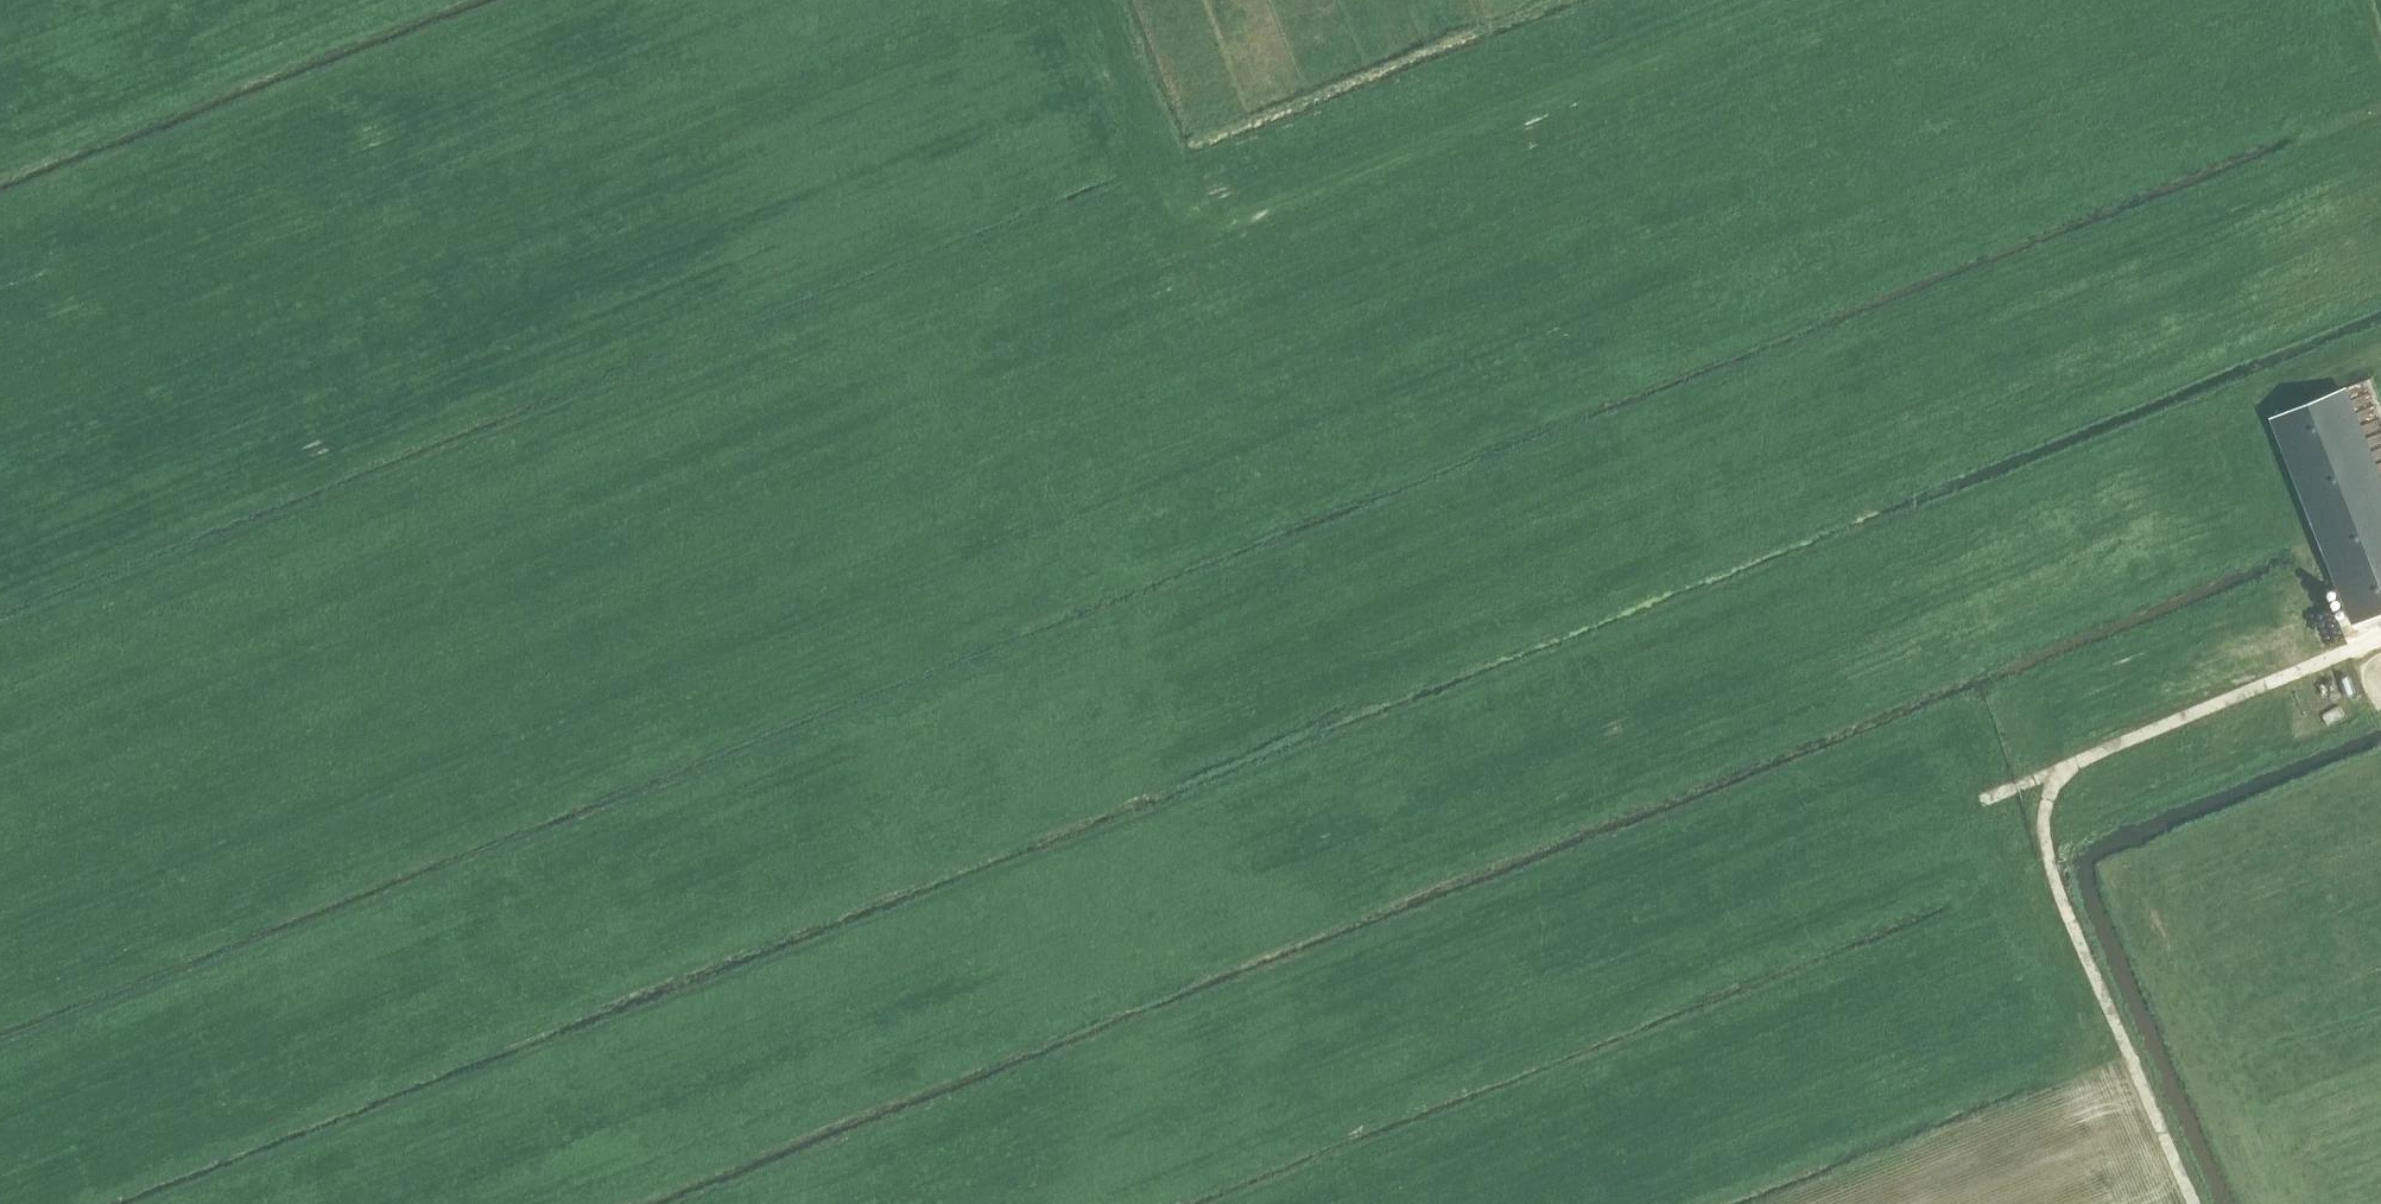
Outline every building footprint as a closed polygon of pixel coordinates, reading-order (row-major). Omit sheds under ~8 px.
[(2289,409),(2373,610),(2380,607),(2380,436),(2358,382),(2289,409)]
